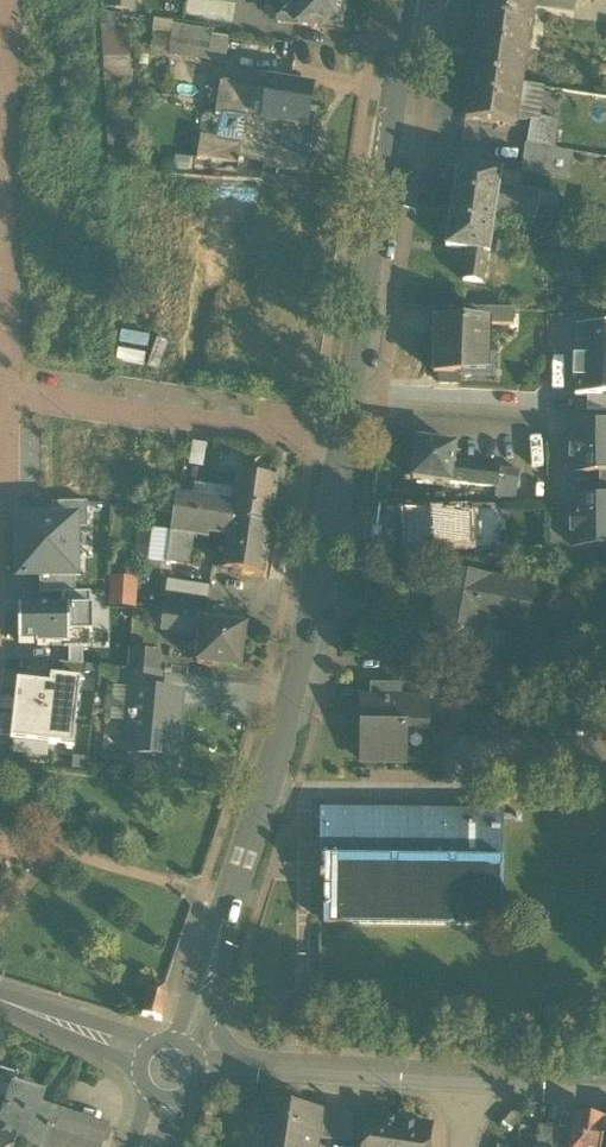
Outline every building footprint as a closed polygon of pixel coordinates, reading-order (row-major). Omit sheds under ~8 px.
[(106,8),(133,12),(135,0),(107,0),(106,8)] [(281,0),(266,0),(264,17),(278,19),(281,0)] [(278,19),(278,22),(297,25),(341,32),(346,0),(281,0),(278,19)] [(471,76),(520,84),(532,5),(497,0),(482,0),(471,76)] [(109,16),(102,14),(102,33),(115,32),(117,25),(108,24),(109,16)] [(214,29),(226,31),(228,18),(202,14),(200,27),(214,29)] [(117,25),(125,26),(126,18),(109,16),(108,24),(117,25)] [(213,36),(214,29),(200,27),(172,23),(171,30),(183,32),(208,36),(213,36)] [(229,38),(213,36),(208,36),(205,55),(178,51),(180,41),(181,42),(183,32),(171,30),(167,56),(226,66),(229,38)] [(130,32),(115,32),(102,33),(105,82),(130,83),(130,32)] [(178,51),(205,55),(208,36),(183,32),(181,42),(180,41),(178,51)] [(515,120),(520,84),(471,76),(465,120),(514,127),(515,120)] [(243,120),(239,143),(239,146),(260,149),(257,166),(263,167),(306,174),(316,110),(309,108),(312,87),(270,80),(269,91),(267,102),(264,120),(243,117),(243,120)] [(222,116),(243,120),(243,117),(264,120),(267,102),(251,99),(253,88),(221,83),(215,115),(222,116)] [(543,87),(520,84),(515,120),(530,122),(538,123),(539,117),(543,87)] [(269,91),(253,88),(251,99),(267,102),(269,91)] [(243,120),(222,116),(214,140),(239,143),(243,120)] [(557,121),(539,117),(538,123),(530,122),(526,144),(553,149),(557,121)] [(238,163),(257,166),(260,149),(239,146),(239,143),(214,140),(200,137),(196,160),(238,166),(238,163)] [(572,152),(553,149),(526,144),(522,171),(569,179),(572,152)] [(261,182),(263,167),(257,166),(238,163),(238,166),(235,180),(261,182)] [(458,167),(454,194),(496,200),(498,188),(500,173),(458,167)] [(498,188),(496,200),(538,206),(539,194),(498,188)] [(454,194),(450,220),(492,226),(494,213),(496,200),(454,194)] [(561,198),(539,194),(538,206),(560,209),(561,198)] [(536,219),(538,206),(496,200),(494,213),(536,219)] [(446,248),(467,251),(487,254),(488,254),(492,226),(450,220),(446,248)] [(483,284),(487,254),(467,251),(463,281),(483,284)] [(489,325),(514,326),(514,309),(462,308),(462,323),(490,324),(489,325)] [(434,374),(460,375),(461,369),(488,370),(489,325),(490,324),(462,323),(435,322),(434,374)] [(587,396),(605,397),(605,326),(576,325),(574,396),(587,396)] [(587,396),(587,410),(605,411),(605,397),(587,396)] [(573,427),(573,440),(570,440),(570,458),(572,458),(573,472),(598,472),(605,472),(605,426),(573,427)] [(450,484),(450,483),(453,464),(455,447),(418,441),(412,479),(450,484)] [(499,470),(453,464),(450,483),(497,489),(499,471),(499,470)] [(496,498),(515,500),(518,473),(499,471),(497,489),(496,498)] [(515,500),(521,501),(525,474),(518,473),(515,500)] [(237,475),(232,506),(231,522),(271,527),(278,480),(237,475)] [(192,497),(226,500),(227,491),(192,488),(192,497)] [(177,514),(231,522),(232,506),(223,505),(224,503),(194,499),(180,497),(179,496),(176,514),(177,514)] [(599,501),(573,501),(573,515),(570,515),(571,532),(573,532),(573,546),(605,546),(605,501),(599,501)] [(52,503),(51,520),(75,519),(75,529),(87,529),(87,503),(52,503)] [(176,514),(173,534),(194,537),(209,539),(210,535),(228,538),(231,522),(177,514),(176,514)] [(51,520),(24,520),(18,527),(18,577),(40,577),(75,577),(75,529),(75,519),(51,520)] [(438,547),(475,547),(475,520),(402,520),(402,547),(438,547)] [(223,569),(265,575),(272,527),(271,527),(231,522),(228,538),(223,569)] [(148,559),(170,562),(173,534),(151,531),(148,559)] [(191,565),(194,537),(173,534),(170,562),(191,565)] [(403,561),(438,561),(438,547),(402,547),(403,561)] [(108,607),(136,608),(138,578),(109,576),(108,607)] [(442,576),(439,592),(488,603),(487,605),(525,612),(529,612),(534,587),(471,576),(471,581),(442,576)] [(40,577),(40,593),(62,593),(75,593),(75,577),(40,577)] [(167,580),(165,596),(207,603),(210,587),(167,580)] [(484,623),(487,605),(488,603),(439,592),(434,615),(440,616),(433,650),(469,658),(476,622),(484,623)] [(62,608),(90,607),(90,593),(75,593),(62,593),(62,608)] [(70,634),(90,634),(92,634),(92,607),(90,607),(62,608),(18,608),(19,644),(37,644),(37,646),(64,645),(70,645),(70,634)] [(161,628),(202,632),(205,620),(206,615),(163,611),(161,628)] [(246,625),(205,620),(202,632),(198,662),(240,668),(246,625)] [(476,622),(469,658),(477,659),(484,623),(476,622)] [(70,645),(64,645),(64,649),(69,649),(69,664),(83,666),(83,649),(90,649),(90,634),(70,634),(70,645)] [(129,652),(127,671),(156,674),(157,655),(129,652)] [(484,686),(516,686),(520,669),(487,661),(484,686)] [(53,662),(51,677),(81,681),(84,681),(86,666),(83,666),(69,664),(53,662)] [(158,674),(156,674),(127,671),(122,671),(120,691),(131,692),(131,691),(157,693),(158,674)] [(41,685),(17,682),(13,715),(11,739),(11,740),(61,746),(64,722),(76,723),(81,681),(51,677),(50,686),(48,701),(40,700),(41,685)] [(50,686),(41,685),(40,700),(48,701),(50,686)] [(370,702),(402,702),(402,685),(370,685),(370,702)] [(113,721),(122,722),(122,717),(129,717),(131,692),(120,691),(116,691),(113,721)] [(131,692),(129,717),(122,717),(122,722),(129,723),(126,752),(174,756),(176,736),(171,735),(174,697),(179,697),(179,695),(157,693),(131,691),(131,692)] [(176,736),(179,697),(174,697),(171,735),(176,736)] [(359,724),(361,724),(369,724),(370,702),(359,702),(359,724)] [(361,763),(404,763),(404,728),(428,728),(428,702),(402,702),(370,702),(369,724),(361,724),(361,763)] [(13,715),(0,714),(0,716),(0,738),(11,739),(13,715)] [(64,722),(61,746),(73,747),(76,723),(64,722)] [(504,813),(478,812),(321,811),(320,864),(325,865),(325,876),(320,876),(320,883),(325,883),(324,924),(503,926),(503,862),(504,813)] [(159,1022),(160,1022),(167,998),(165,987),(155,985),(148,992),(142,1016),(159,1022)] [(0,1119),(0,1131),(14,1135),(14,1136),(44,1146),(56,1112),(31,1103),(36,1089),(15,1082),(3,1120),(0,1119)] [(266,1146),(315,1146),(320,1111),(263,1103),(259,1130),(268,1131),(266,1146)] [(321,1140),(334,1143),(339,1113),(326,1111),(321,1140)] [(47,1146),(59,1146),(60,1143),(65,1145),(71,1123),(67,1121),(69,1116),(56,1112),(44,1146),(47,1146)] [(353,1115),(339,1113),(334,1143),(348,1145),(353,1115)] [(69,1116),(67,1121),(71,1123),(65,1145),(60,1143),(59,1146),(100,1146),(107,1127),(69,1116)] [(605,1121),(573,1117),(571,1133),(568,1146),(601,1146),(605,1121)] [(430,1128),(369,1119),(364,1146),(427,1146),(430,1128)] [(571,1133),(540,1127),(536,1146),(568,1146),(571,1133)] [(257,1146),(266,1146),(268,1131),(259,1130),(257,1146)] [(14,1136),(14,1135),(0,1131),(0,1146),(11,1146),(14,1136)]
